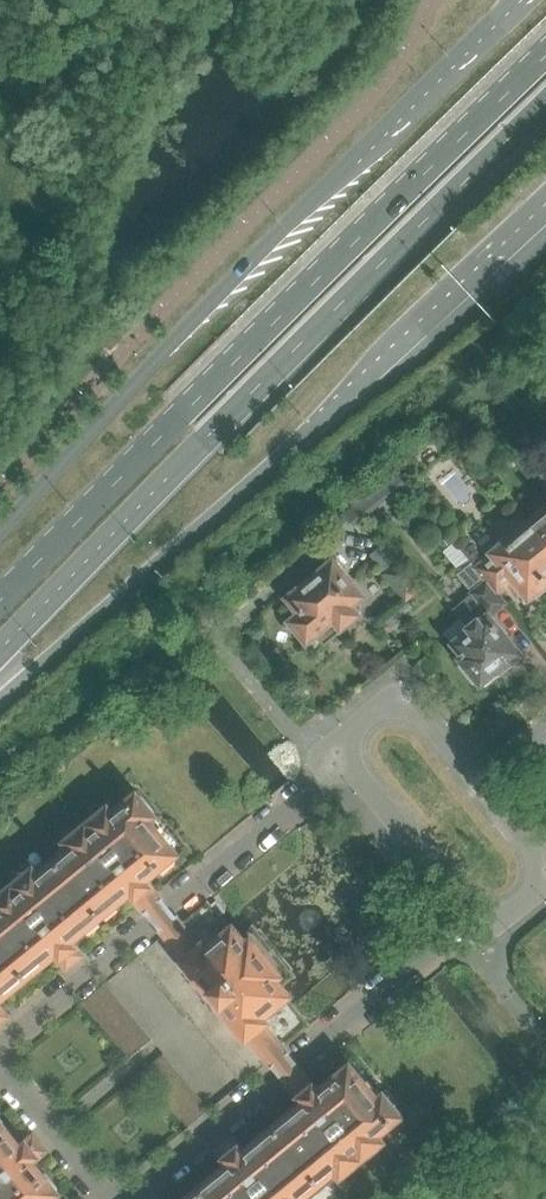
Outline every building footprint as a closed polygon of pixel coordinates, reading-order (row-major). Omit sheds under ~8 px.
[(511,389),(501,397),(511,411),(522,403),(511,389)] [(376,509),(406,484),(391,466),(362,492),(376,509)] [(543,501),(545,504),(526,519),(545,544),(545,499),(543,501)] [(526,519),(506,536),(504,534),(492,543),(497,549),(484,560),(478,552),(468,560),(497,594),(509,585),(514,592),(515,590),(520,587),(527,595),(526,596),(527,597),(532,594),(535,598),(545,589),(545,584),(545,544),(526,519)] [(496,629),(500,626),(491,615),(505,604),(497,594),(468,560),(454,543),(442,552),(459,573),(458,573),(474,592),(451,610),(458,619),(443,631),(454,644),(450,647),(464,663),(461,666),(460,666),(473,683),(475,682),(474,682),(477,680),(485,689),(519,661),(515,656),(518,653),(503,636),(504,636),(503,634),(500,634),(496,629)] [(378,547),(369,556),(384,571),(393,561),(378,547)] [(350,606),(361,597),(333,562),(311,580),(309,577),(298,586),(300,589),(288,599),(301,614),(293,621),(292,621),(290,622),(307,642),(309,641),(309,640),(333,620),(339,628),(340,630),(359,615),(357,613),(356,613),(350,606)] [(423,590),(401,564),(386,576),(408,602),(423,590)] [(394,617),(386,623),(391,630),(399,624),(394,617)] [(23,980),(26,977),(29,981),(44,968),(41,965),(50,957),(51,958),(54,955),(66,969),(82,956),(75,947),(70,942),(74,939),(73,938),(82,931),(85,935),(100,922),(98,918),(101,916),(104,919),(119,907),(116,903),(125,896),(126,897),(129,894),(141,908),(157,895),(145,881),(149,878),(148,877),(157,870),(160,873),(175,861),(172,857),(174,855),(147,821),(151,818),(152,819),(153,818),(150,814),(154,811),(142,796),(138,799),(135,796),(134,797),(134,798),(132,800),(112,816),(109,812),(110,811),(108,809),(106,811),(102,807),(87,820),(90,824),(84,829),(80,825),(65,837),(69,842),(67,843),(72,849),(38,877),(33,871),(31,872),(27,868),(12,881),(16,885),(9,890),(6,886),(0,891),(0,999),(8,993),(11,996),(26,983),(23,980)] [(311,1026),(281,991),(285,987),(296,978),(253,925),(243,934),(238,938),(220,915),(225,912),(216,901),(212,905),(208,900),(182,921),(180,923),(179,922),(178,924),(163,935),(139,956),(243,1083),(284,1050),(283,1049),(293,1041),(311,1026)] [(105,984),(82,1003),(129,1059),(151,1040),(105,984)] [(163,1055),(140,1073),(187,1129),(209,1111),(163,1055)] [(300,1197),(335,1169),(340,1175),(341,1174),(345,1178),(360,1166),(357,1161),(363,1156),(367,1160),(382,1148),(378,1143),(381,1142),(379,1140),(378,1140),(375,1136),(395,1120),(397,1118),(398,1119),(399,1117),(397,1114),(400,1111),(388,1096),(384,1099),(382,1096),(380,1097),(381,1098),(377,1101),(349,1067),(346,1069),(343,1066),(328,1078),(331,1082),(329,1083),(330,1084),(322,1090),(321,1088),(318,1092),(315,1088),(306,1077),(290,1090),(299,1101),(300,1100),(303,1104),(299,1107),(300,1108),(291,1115),(287,1112),(272,1124),(275,1128),(272,1131),(269,1127),(254,1140),(257,1143),(248,1151),(247,1150),(244,1153),(232,1139),(216,1152),(227,1166),(224,1169),(224,1170),(216,1177),(213,1173),(197,1186),(200,1190),(197,1192),(194,1188),(181,1198),(302,1198),(300,1197)] [(54,1195),(55,1196),(57,1195),(54,1192),(58,1189),(45,1174),(42,1177),(34,1168),(35,1167),(32,1163),(46,1151),(33,1136),(19,1147),(16,1144),(15,1145),(8,1136),(12,1133),(0,1119),(0,1198),(50,1198),(54,1195)]
